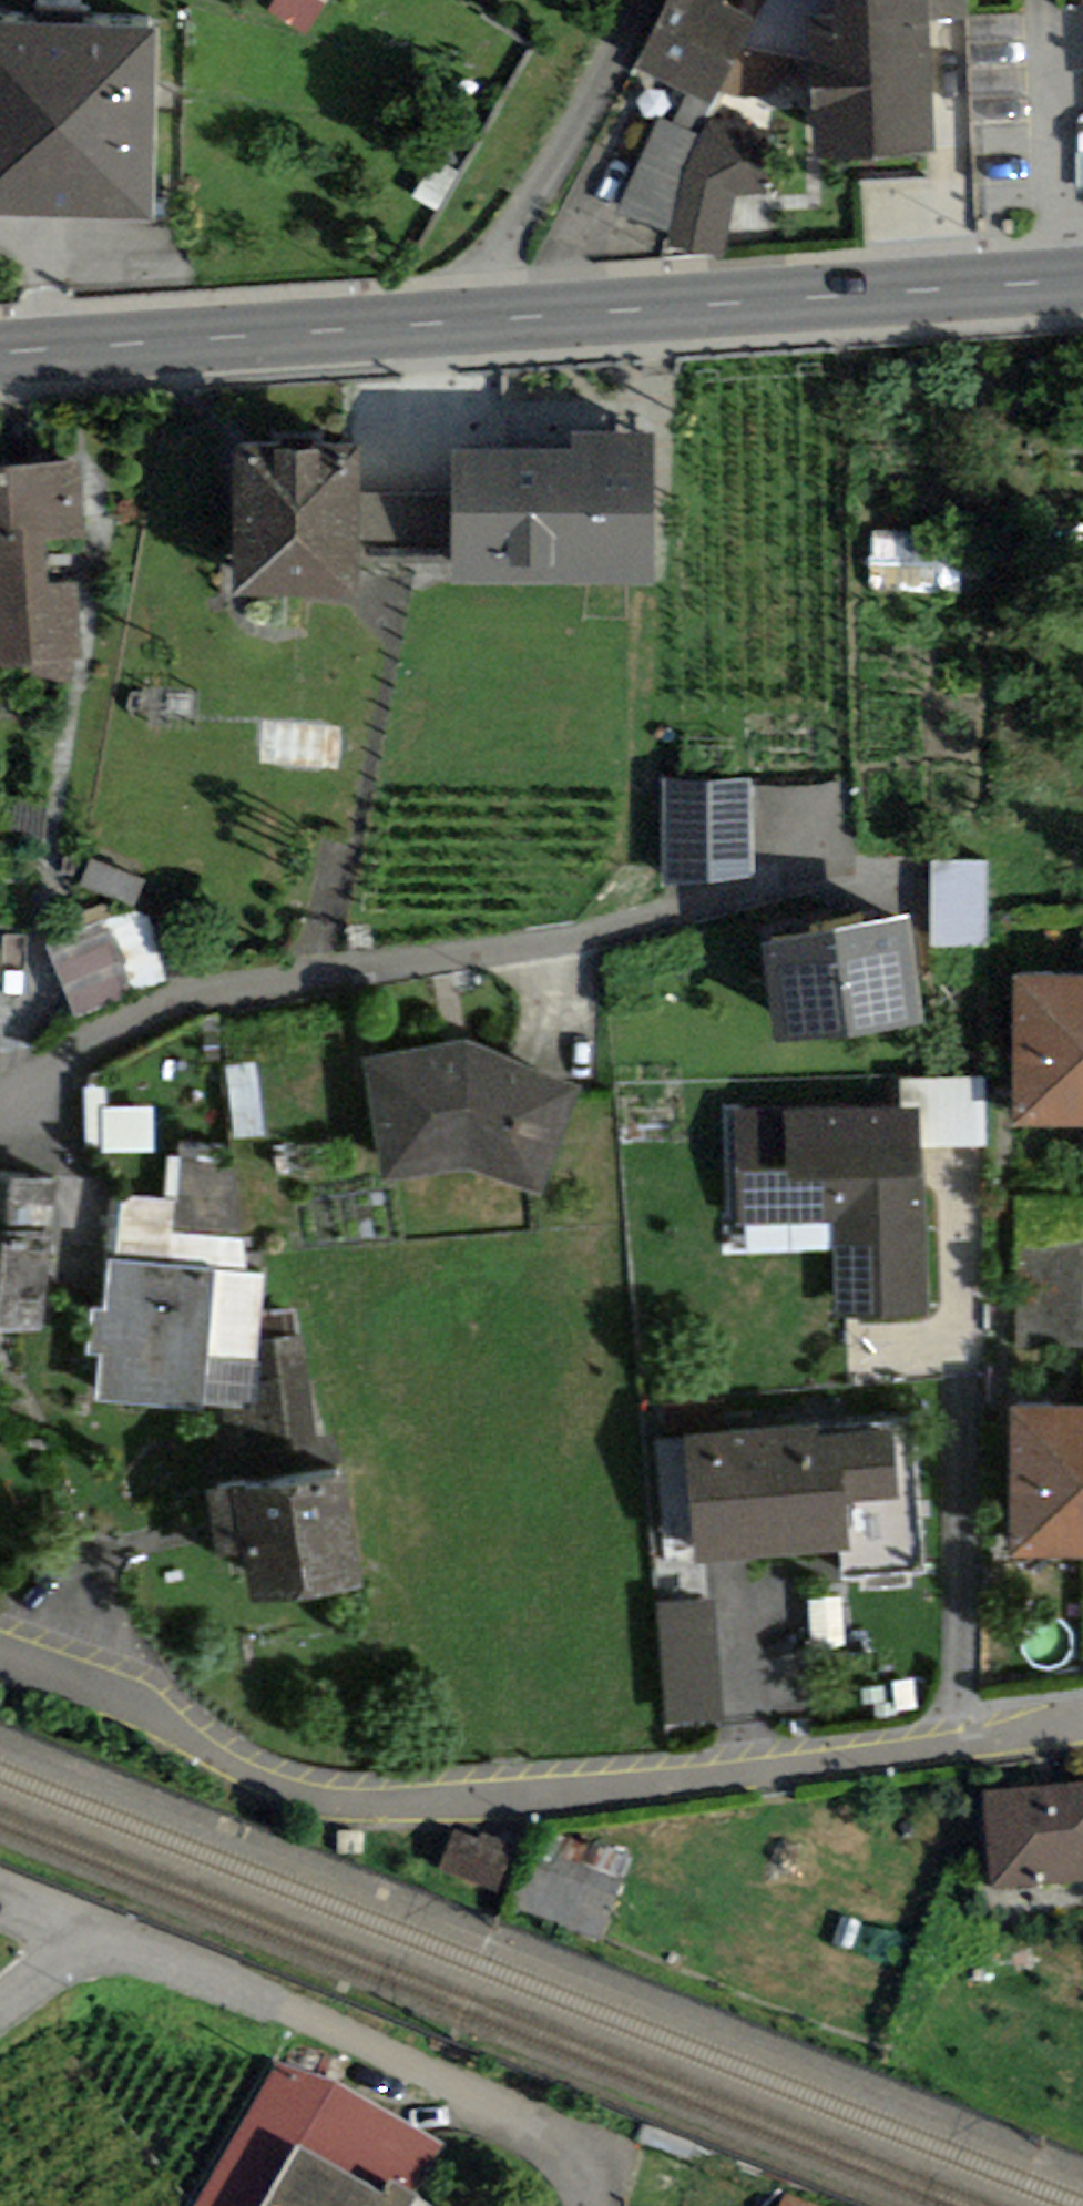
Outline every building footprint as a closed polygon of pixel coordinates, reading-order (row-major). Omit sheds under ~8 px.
[(325,3),(320,0),(274,0),(267,12),(305,35),(325,3)] [(633,66),(708,105),(753,18),(723,3),(724,0),(667,0),(633,66)] [(814,160),(936,154),(930,20),(966,18),(966,0),(806,0),(814,160)] [(0,25),(0,218),(152,221),(156,28),(0,25)] [(713,116),(699,136),(680,176),(668,232),(665,240),(721,258),(740,191),(762,188),(758,133),(713,116)] [(699,136),(655,118),(613,211),(668,232),(680,176),(699,136)] [(453,451),(453,585),(655,585),(655,431),(572,431),(572,451),(453,451)] [(356,602),(360,446),(237,443),(234,599),(356,602)] [(0,465),(0,668),(75,664),(69,540),(87,540),(83,461),(0,465)] [(443,528),(441,489),(368,491),(369,530),(443,528)] [(380,559),(450,561),(451,535),(380,533),(380,559)] [(752,876),(750,779),(661,781),(663,885),(752,876)] [(144,878),(92,857),(81,886),(132,906),(144,878)] [(988,859),(929,859),(930,945),(989,945),(988,859)] [(139,911),(46,946),(72,1014),(165,979),(139,911)] [(775,1044),(924,1022),(910,913),(761,945),(775,1044)] [(1014,971),(1012,1125),(1082,1126),(1082,972),(1014,971)] [(542,1195),(579,1087),(466,1039),(365,1059),(380,1184),(462,1168),(542,1195)] [(258,1061),(227,1065),(235,1136),(266,1132),(258,1061)] [(154,1152),(153,1106),(106,1107),(105,1088),(83,1089),(86,1144),(100,1143),(100,1153),(154,1152)] [(927,1319),(918,1107),(733,1114),(737,1225),(834,1221),(838,1322),(927,1319)] [(243,1271),(253,1148),(180,1142),(179,1154),(169,1154),(165,1203),(117,1199),(112,1261),(243,1271)] [(62,1180),(0,1174),(0,1327),(47,1332),(62,1180)] [(1019,1197),(1015,1352),(1082,1353),(1082,1198),(1019,1197)] [(261,1318),(265,1274),(243,1271),(112,1261),(104,1310),(92,1309),(88,1352),(100,1353),(96,1400),(222,1411),(231,1454),(314,1440),(296,1314),(261,1318)] [(1011,1406),(1010,1555),(1082,1556),(1082,1407),(1011,1406)] [(892,1429),(818,1435),(817,1426),(685,1436),(695,1564),(847,1552),(844,1503),(897,1499),(892,1429)] [(363,1587),(346,1476),(211,1497),(221,1563),(242,1560),(248,1605),(363,1587)] [(721,1724),(714,1599),(658,1602),(664,1727),(721,1724)] [(1082,1880),(1082,1783),(980,1793),(991,1889),(1082,1880)] [(512,1852),(456,1831),(437,1880),(493,1902),(512,1852)] [(632,1860),(556,1832),(515,1908),(600,1943),(632,1860)] [(864,1924),(843,1918),(835,1948),(856,1954),(864,1924)] [(194,2205),(410,2205),(444,2146),(334,2082),(277,2062),(194,2205)] [(785,2193),(780,2205),(818,2205),(785,2193)]
